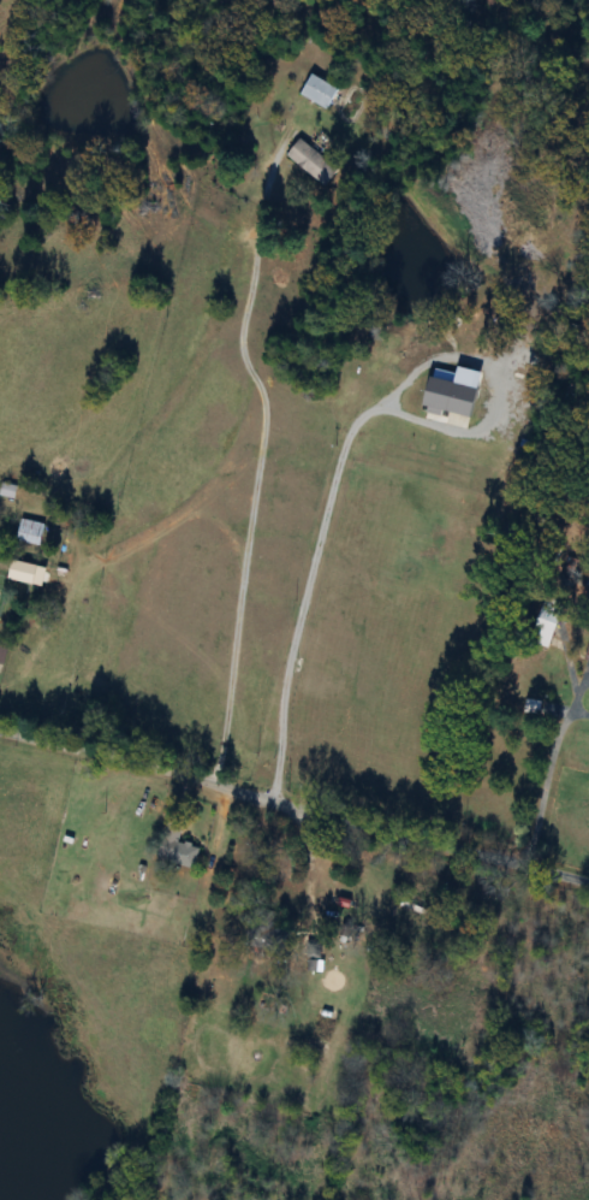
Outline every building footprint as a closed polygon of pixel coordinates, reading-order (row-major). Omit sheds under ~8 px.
[(300,95),(327,111),(338,91),(312,75),(300,95)] [(286,157),(325,187),(339,170),(300,139),(286,157)] [(16,541),(39,548),(45,526),(22,520),(16,541)] [(532,640),(549,646),(562,612),(544,606),(532,640)] [(2,668),(8,646),(0,644),(0,668),(2,668)] [(183,830),(169,825),(157,859),(193,872),(201,850),(178,842),(183,830)]
